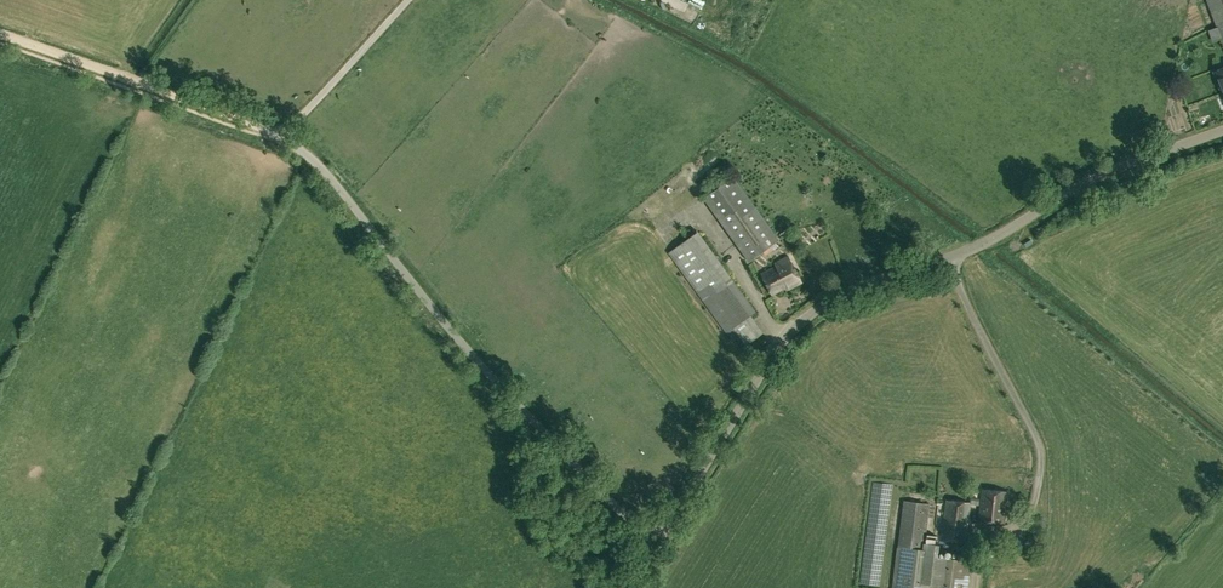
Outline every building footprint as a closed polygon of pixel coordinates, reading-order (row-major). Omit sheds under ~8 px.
[(1213,15),(1222,11),(1222,0),(1207,0),(1213,15)] [(738,36),(745,34),(743,27),(735,29),(738,36)] [(1213,73),(1221,95),(1222,94),(1222,95),(1222,69),(1213,73)] [(750,261),(779,239),(734,176),(704,198),(750,261)] [(757,312),(699,231),(669,252),(727,333),(734,328),(746,345),(763,333),(751,316),(757,312)] [(1033,243),(1032,241),(1031,239),(1030,240),(1024,244),(1026,247),(1033,243)] [(802,282),(789,256),(775,263),(776,266),(761,273),(772,294),(787,286),(789,288),(802,282)] [(1007,506),(1009,492),(983,489),(979,522),(1003,525),(1006,506),(1007,506)] [(965,542),(970,503),(947,500),(941,540),(965,542)] [(924,545),(929,504),(904,501),(893,587),(968,587),(971,561),(960,560),(961,554),(952,553),(951,559),(937,557),(938,552),(923,550),(924,545)]
